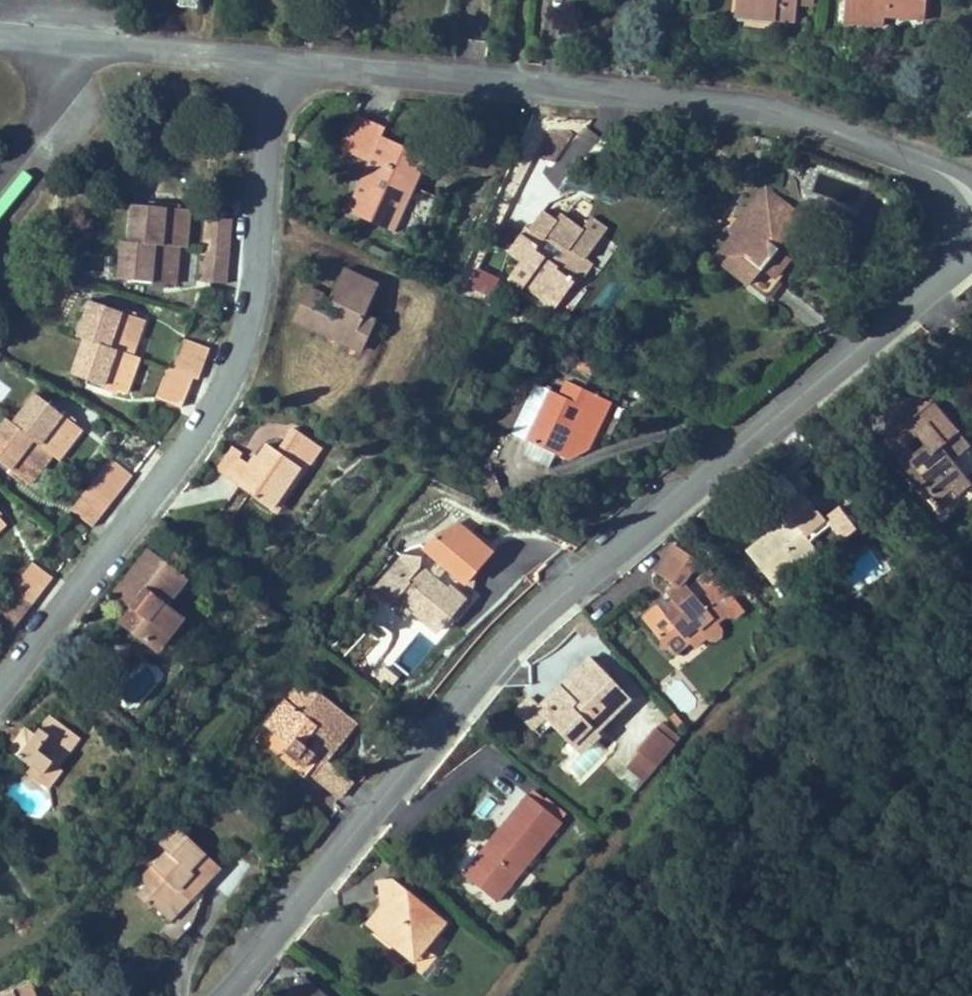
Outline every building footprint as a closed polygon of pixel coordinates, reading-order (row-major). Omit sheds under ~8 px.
[(198,0),(179,0),(179,6),(197,8),(198,0)] [(734,16),(775,20),(776,7),(796,8),(797,0),(736,0),(734,16)] [(843,22),(884,26),(885,17),(924,20),(926,0),(845,0),(843,22)] [(796,8),(776,7),(775,20),(795,21),(796,8)] [(421,154),(397,143),(394,151),(378,143),(381,136),(385,128),(355,114),(342,144),(353,149),(351,154),(369,162),(366,168),(371,170),(365,182),(361,180),(347,212),(387,230),(421,154)] [(570,130),(548,129),(535,153),(554,162),(574,134),(570,130)] [(397,143),(381,136),(378,143),(394,151),(397,143)] [(353,149),(342,144),(340,149),(351,154),(353,149)] [(394,233),(428,157),(421,154),(387,230),(394,233)] [(365,182),(371,170),(366,168),(361,180),(365,182)] [(777,194),(767,186),(763,191),(769,196),(777,195),(777,194)] [(773,245),(796,217),(778,203),(777,195),(769,196),(763,191),(739,220),(747,227),(739,236),(736,233),(735,233),(716,258),(749,285),(762,269),(772,278),(789,258),(778,249),(773,245)] [(804,216),(777,194),(777,195),(778,203),(796,217),(773,245),(778,249),(804,216)] [(188,229),(190,210),(132,205),(129,242),(122,241),(119,279),(176,284),(177,267),(170,266),(172,247),(179,247),(181,228),(188,229)] [(582,230),(560,214),(556,221),(542,211),(529,230),(531,231),(527,237),(521,233),(508,252),(520,261),(508,279),(522,289),(524,286),(555,308),(574,282),(574,281),(561,272),(575,252),(585,260),(585,259),(607,229),(591,217),(582,230)] [(227,284),(233,219),(206,217),(200,282),(227,284)] [(529,230),(513,219),(495,243),(508,252),(521,233),(527,237),(531,231),(529,230)] [(747,227),(739,220),(732,230),(735,233),(736,233),(739,236),(747,227)] [(187,248),(188,229),(181,228),(179,247),(187,248)] [(177,267),(179,247),(172,247),(170,266),(177,267)] [(593,264),(585,259),(585,260),(575,252),(561,272),(574,281),(574,282),(578,285),(593,264)] [(376,320),(365,315),(378,285),(343,269),(328,302),(342,308),(338,318),(317,309),(323,295),(307,288),(293,320),(322,333),(325,327),(332,330),(329,336),(350,346),(356,334),(367,340),(376,320)] [(495,278),(477,269),(468,287),(486,296),(495,278)] [(772,278),(762,269),(749,285),(765,298),(778,282),(772,278)] [(125,353),(132,335),(139,337),(145,320),(90,301),(78,337),(85,339),(72,375),(127,394),(133,376),(126,374),(132,355),(125,353)] [(332,330),(325,327),(322,333),(329,336),(332,330)] [(362,351),(367,340),(356,334),(350,346),(362,351)] [(132,355),(139,337),(132,335),(125,353),(132,355)] [(181,408),(194,378),(198,380),(210,348),(184,339),(173,368),(169,366),(156,398),(181,408)] [(133,376),(139,358),(132,355),(126,374),(133,376)] [(560,395),(518,375),(494,425),(528,442),(522,455),(548,469),(555,455),(566,460),(588,449),(611,402),(567,381),(560,395)] [(36,394),(13,424),(7,419),(0,429),(0,462),(30,485),(41,471),(35,466),(47,451),(53,455),(65,439),(71,444),(82,429),(36,394)] [(931,405),(900,397),(887,408),(886,439),(895,432),(921,411),(921,412),(931,405)] [(969,445),(943,413),(931,424),(921,412),(921,411),(895,432),(906,445),(917,436),(924,445),(913,454),(900,465),(919,488),(922,485),(935,501),(950,489),(955,496),(971,483),(952,460),(969,445)] [(322,447),(294,428),(278,452),(269,445),(260,458),(257,457),(251,466),(240,481),(256,493),(254,497),(271,509),(299,468),(305,472),(322,447)] [(906,445),(895,432),(886,439),(881,443),(900,465),(913,454),(906,445)] [(71,444),(65,439),(53,455),(59,460),(71,444)] [(251,466),(239,458),(242,454),(232,446),(215,470),(254,497),(256,493),(240,481),(251,466)] [(53,455),(47,451),(35,466),(41,471),(53,455)] [(111,458),(71,510),(92,527),(132,475),(111,458)] [(276,513),(305,472),(299,468),(271,509),(276,513)] [(802,495),(782,470),(765,483),(785,508),(802,495)] [(955,496),(950,489),(935,501),(941,508),(955,496)] [(824,519),(803,494),(802,495),(785,508),(784,509),(790,517),(746,552),(773,584),(797,565),(816,550),(810,542),(829,526),(840,539),(855,527),(838,507),(824,519)] [(491,552),(457,523),(440,532),(425,549),(430,553),(426,559),(403,556),(374,591),(375,591),(391,605),(397,599),(410,609),(423,620),(429,613),(442,625),(451,614),(465,598),(473,588),(465,582),(491,552)] [(690,589),(684,581),(691,570),(698,560),(674,544),(655,572),(676,586),(667,594),(673,601),(666,607),(671,613),(667,616),(658,606),(642,619),(661,640),(660,647),(667,649),(673,655),(689,642),(684,637),(695,628),(705,639),(705,640),(715,641),(720,637),(721,627),(718,622),(725,616),(736,619),(746,611),(712,571),(690,589)] [(816,550),(797,565),(800,569),(819,554),(816,550)] [(166,606),(186,580),(148,551),(122,586),(140,599),(134,607),(122,622),(157,650),(182,618),(166,606)] [(708,567),(698,560),(691,570),(701,577),(708,567)] [(53,578),(31,561),(0,602),(0,620),(13,630),(53,578)] [(140,599),(122,586),(116,593),(134,607),(140,599)] [(374,591),(368,586),(355,602),(361,607),(375,591),(374,591)] [(470,603),(465,598),(451,614),(456,619),(470,603)] [(410,609),(397,599),(391,605),(404,616),(410,609)] [(442,625),(429,613),(423,620),(436,632),(442,625)] [(693,648),(705,639),(695,628),(684,637),(689,642),(693,648)] [(415,637),(395,666),(409,675),(429,646),(415,637)] [(593,664),(589,659),(560,688),(567,695),(572,691),(569,687),(593,664)] [(628,699),(593,664),(569,687),(572,691),(567,695),(560,688),(538,708),(572,743),(588,728),(593,733),(628,699)] [(318,681),(308,673),(303,679),(313,687),(318,681)] [(313,687),(303,679),(295,689),(313,703),(321,693),(313,687)] [(302,767),(313,754),(314,753),(310,749),(316,742),(324,748),(350,716),(321,693),(313,703),(295,689),(265,726),(290,745),(284,752),(302,767)] [(79,737),(49,715),(34,736),(18,756),(34,768),(43,775),(52,763),(57,767),(79,737)] [(313,754),(323,762),(325,759),(326,760),(357,722),(350,716),(324,748),(316,742),(310,749),(314,753),(313,754)] [(674,745),(680,737),(661,722),(655,730),(674,745)] [(593,733),(588,728),(572,743),(577,748),(593,733)] [(34,736),(26,730),(10,750),(18,756),(34,736)] [(655,730),(639,749),(658,765),(674,746),(674,745),(655,730)] [(326,760),(325,759),(323,762),(311,776),(339,798),(353,781),(326,760)] [(57,767),(52,763),(43,775),(34,768),(29,774),(48,789),(62,770),(57,767)] [(561,822),(528,795),(499,831),(502,833),(493,844),(490,842),(463,875),(497,902),(561,822)] [(217,865),(177,827),(160,845),(167,852),(141,879),(148,886),(138,896),(150,908),(153,905),(167,918),(186,897),(182,893),(190,885),(194,889),(217,865)] [(502,833),(499,831),(490,842),(493,844),(502,833)] [(221,869),(217,865),(194,889),(190,885),(182,893),(186,897),(167,918),(171,922),(221,869)] [(408,891),(393,879),(379,881),(382,905),(385,901),(402,899),(408,891)] [(445,922),(408,891),(402,899),(385,901),(382,905),(366,924),(376,932),(382,930),(384,939),(407,957),(410,952),(422,951),(445,922)] [(422,951),(410,952),(407,957),(413,962),(422,951)] [(302,978),(288,995),(324,995),(302,978)] [(32,984),(24,987),(28,995),(34,995),(37,995),(32,984)] [(24,987),(3,995),(28,995),(24,987)]
